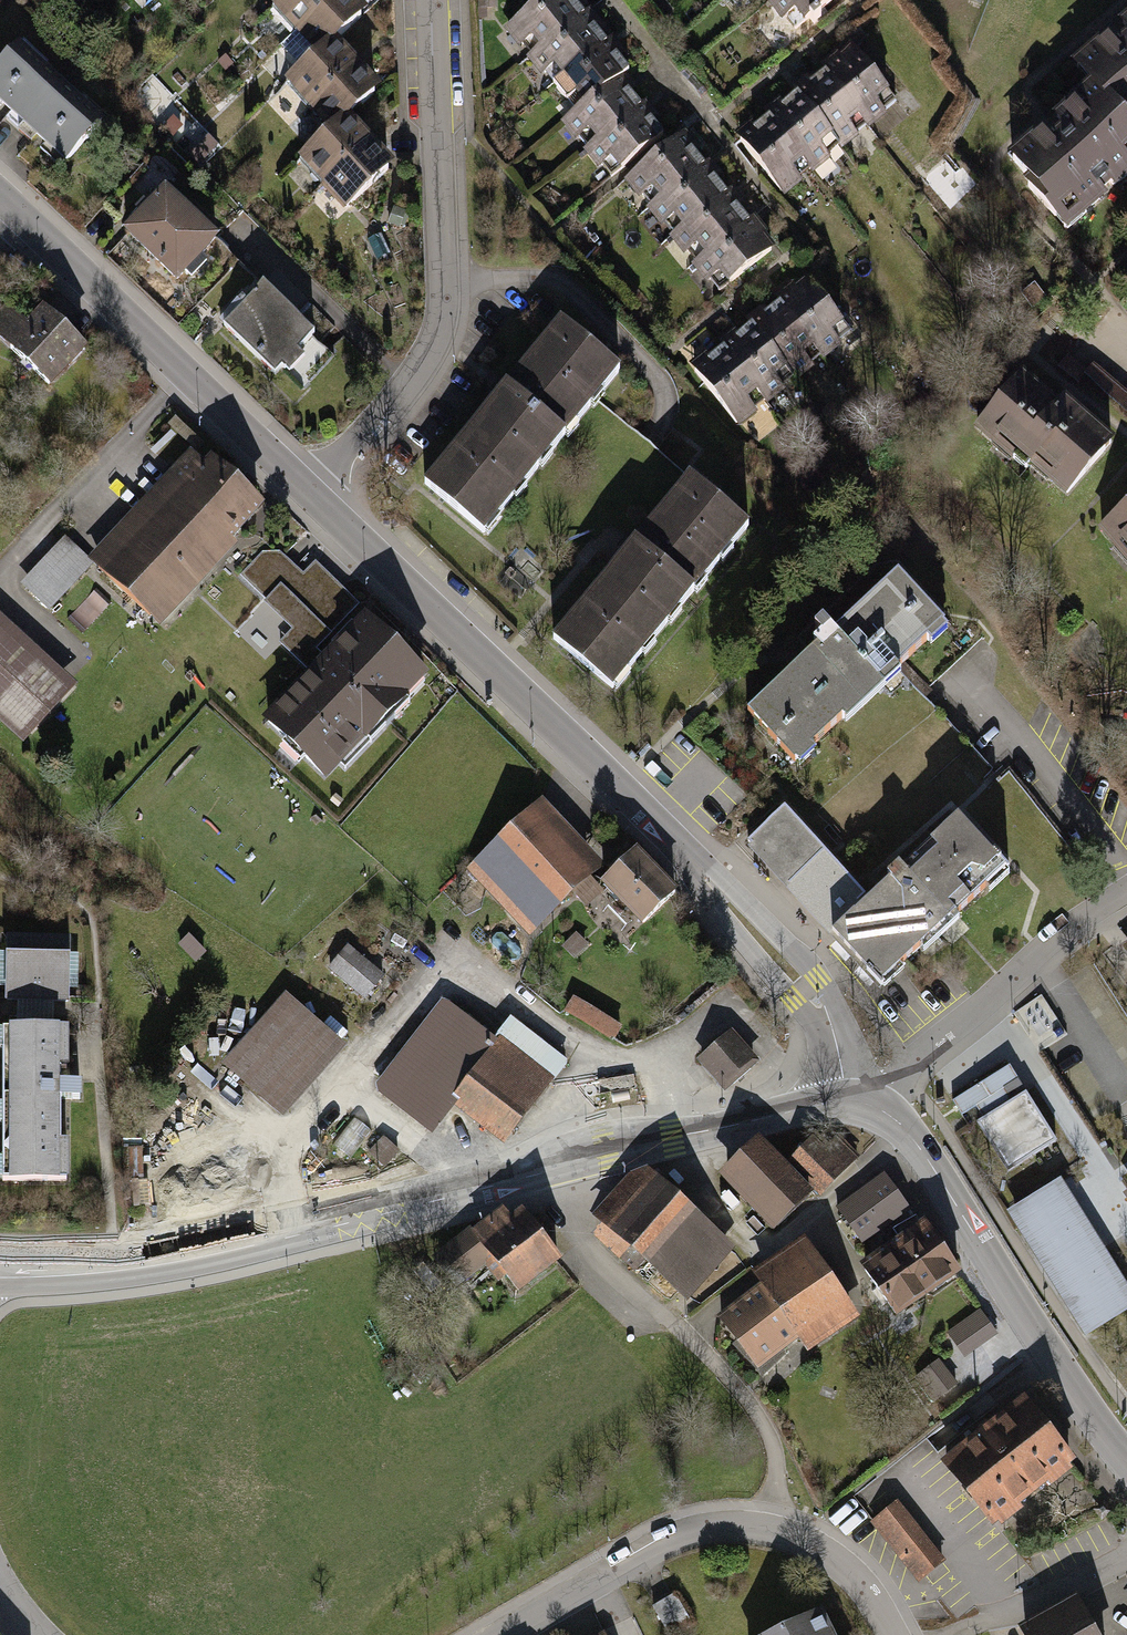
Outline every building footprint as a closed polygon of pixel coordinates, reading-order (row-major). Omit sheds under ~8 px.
[(274,1),(319,50),(285,81),(327,126),(297,154),(348,209),(401,160),(356,111),(384,85),(343,41),(374,13),(362,0),(275,0),(274,1)] [(588,0),(540,0),(506,27),(577,116),(566,125),(608,178),(673,127),(633,76),(642,69),(588,0)] [(799,34),(842,0),(772,0),(799,34)] [(1067,66),(1093,97),(1015,161),(1071,229),(1126,184),(1126,17),(1067,66)] [(905,96),(856,33),(739,125),(788,188),(905,96)] [(19,35),(0,57),(0,108),(60,163),(105,113),(19,35)] [(779,239),(687,128),(622,181),(715,292),(779,239)] [(223,232),(168,178),(123,225),(177,278),(223,232)] [(857,332),(815,276),(696,366),(738,422),(857,332)] [(322,334),(262,278),(222,320),(282,377),(322,334)] [(25,318),(7,302),(0,309),(0,342),(51,388),(89,346),(40,301),(25,318)] [(622,380),(557,325),(419,484),(484,540),(622,380)] [(1031,366),(978,424),(1066,503),(1119,445),(1031,366)] [(62,535),(17,585),(50,614),(95,565),(161,624),(270,504),(197,439),(89,558),(62,535)] [(749,537),(688,485),(556,644),(619,697),(749,537)] [(1108,527),(1126,549),(1126,511),(1108,527)] [(309,677),(325,661),(313,649),(355,606),(311,564),(300,576),(275,551),(259,552),(237,575),(263,601),(260,603),(289,631),(275,645),(309,677)] [(897,580),(752,724),(804,777),(950,633),(897,580)] [(0,616),(0,725),(24,747),(78,688),(0,616)] [(426,679),(364,619),(325,661),(309,677),(261,724),(323,784),(426,679)] [(468,871),(532,938),(608,866),(543,799),(468,871)] [(874,906),(785,811),(746,846),(884,996),(1010,880),(961,826),(874,906)] [(685,890),(642,847),(601,887),(644,931),(685,890)] [(73,937),(7,936),(6,996),(71,997),(73,937)] [(386,977),(347,946),(327,970),(366,1001),(386,977)] [(623,1024),(573,994),(563,1011),(613,1041),(623,1024)] [(498,1037),(445,995),(377,1082),(433,1126),(456,1096),(512,1139),(572,1062),(514,1017),(498,1037)] [(345,1051),(285,998),(226,1064),(287,1117),(345,1051)] [(73,1027),(5,1027),(4,1183),(72,1183),(73,1027)] [(762,1063),(735,1030),(699,1059),(726,1093),(762,1063)] [(1061,1148),(1012,1072),(960,1105),(1009,1181),(1061,1148)] [(862,1161),(829,1127),(790,1164),(822,1199),(862,1161)] [(401,1152),(381,1134),(368,1148),(388,1166),(401,1152)] [(764,1137),(723,1176),(788,1244),(829,1205),(822,1199),(790,1164),(764,1137)] [(746,1258),(643,1163),(593,1216),(696,1312),(746,1258)] [(912,1213),(886,1175),(839,1207),(865,1245),(912,1213)] [(1007,1214),(1086,1341),(1126,1315),(1126,1282),(1063,1180),(1007,1214)] [(523,1210),(511,1218),(507,1212),(475,1236),(470,1229),(434,1255),(455,1282),(486,1259),(515,1297),(562,1263),(523,1210)] [(965,1276),(926,1220),(860,1266),(899,1322),(965,1276)] [(868,1318),(811,1238),(759,1275),(767,1287),(721,1320),(760,1374),(801,1345),(811,1358),(868,1318)] [(948,1331),(965,1360),(1002,1338),(984,1309),(948,1331)] [(1029,1395),(942,1464),(997,1534),(1084,1465),(1029,1395)] [(947,1562),(899,1500),(871,1522),(918,1584),(947,1562)] [(1080,1596),(1010,1634),(1103,1634),(1080,1596)] [(821,1607),(763,1634),(835,1634),(821,1607)]
